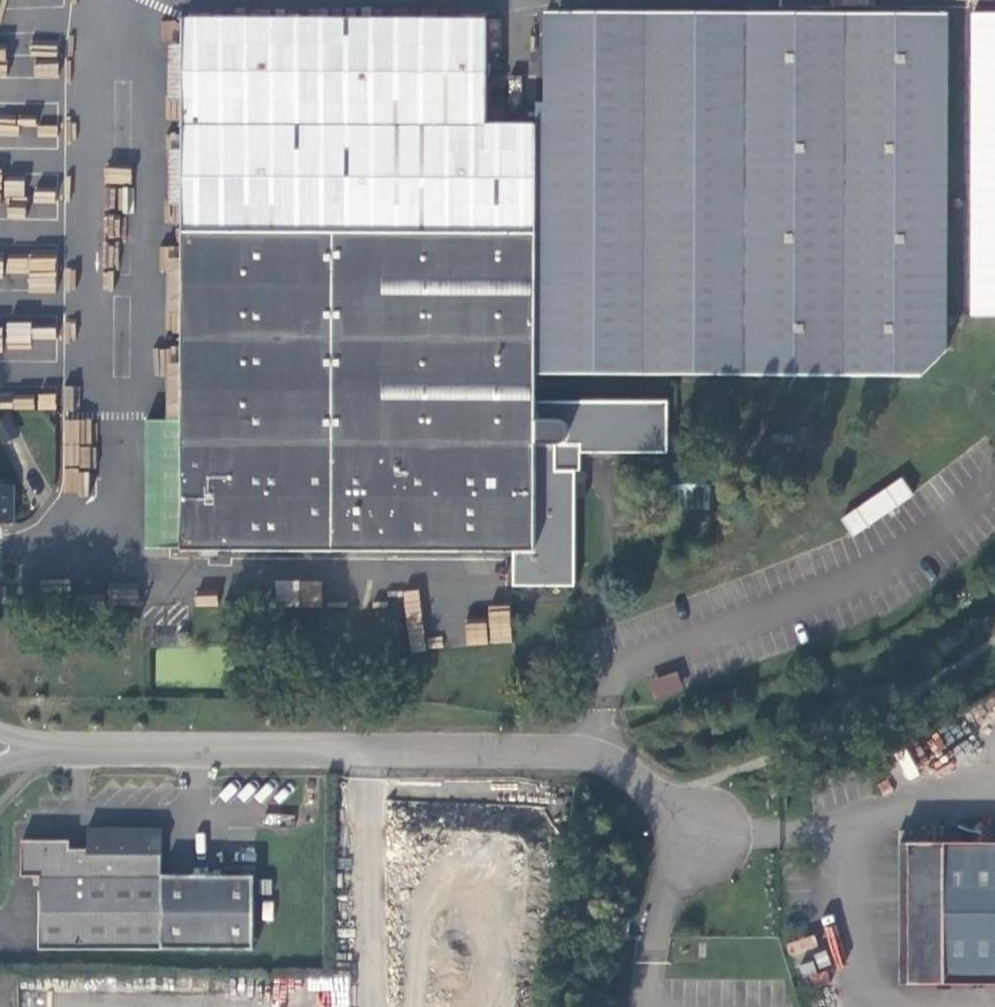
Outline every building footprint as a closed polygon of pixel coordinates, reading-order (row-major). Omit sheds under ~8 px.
[(545,125),(535,124),(534,375),(743,375),(745,13),(545,12),(545,125)] [(745,13),(743,375),(921,376),(947,351),(948,14),(745,13)] [(973,15),(972,316),(994,316),(994,15),(973,15)] [(534,375),(535,124),(485,124),(485,18),(184,18),(182,421),(182,549),(182,551),(514,552),(514,586),(575,587),(576,498),(586,498),(586,482),(576,481),(576,471),(569,471),(569,453),(668,453),(668,401),(534,401),(534,375)] [(0,419),(0,435),(3,441),(18,434),(8,414),(0,419)] [(62,494),(89,494),(91,420),(64,419),(62,494)] [(147,549),(182,549),(182,421),(147,421),(147,549)] [(851,535),(912,496),(901,478),(839,517),(851,535)] [(14,485),(0,485),(0,522),(13,522),(14,485)] [(276,600),(319,601),(320,583),(277,582),(276,600)] [(488,610),(489,642),(509,641),(508,609),(488,610)] [(654,699),(682,692),(677,672),(649,678),(654,699)] [(88,850),(70,850),(70,841),(23,840),(23,875),(41,875),(40,949),(254,950),(255,876),(161,875),(161,856),(162,856),(162,827),(88,827),(88,850)] [(994,984),(994,843),(908,844),(909,985),(994,984)] [(632,931),(635,914),(625,912),(622,930),(632,931)]
